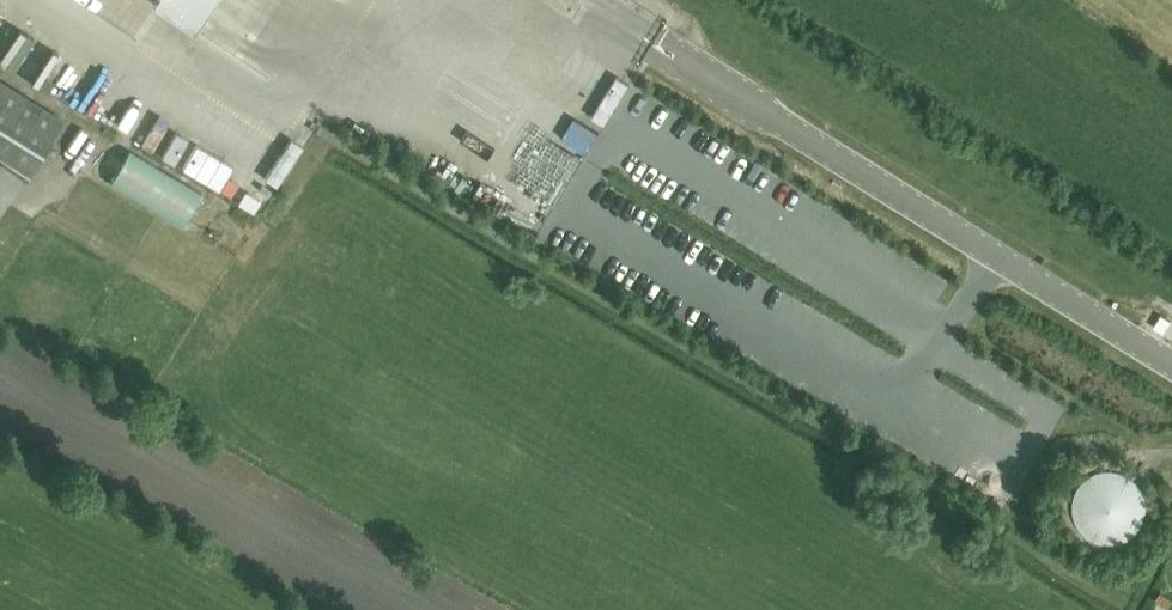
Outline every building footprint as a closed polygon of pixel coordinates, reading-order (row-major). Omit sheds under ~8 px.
[(29,174),(63,120),(0,81),(0,156),(29,174)] [(202,192),(128,150),(109,184),(183,226),(202,192)] [(1075,495),(1073,502),(1074,514),(1077,523),(1080,528),(1084,533),(1091,538),(1098,542),(1106,543),(1115,543),(1120,542),(1126,540),(1129,538),(1134,535),(1138,531),(1142,526),(1144,520),(1146,511),(1147,503),(1145,497),(1143,491),(1140,485),(1136,480),(1131,477),(1126,473),(1119,471),(1114,470),(1107,470),(1101,471),(1095,473),(1090,476),(1086,478),(1082,483),(1078,488),(1075,495)]
